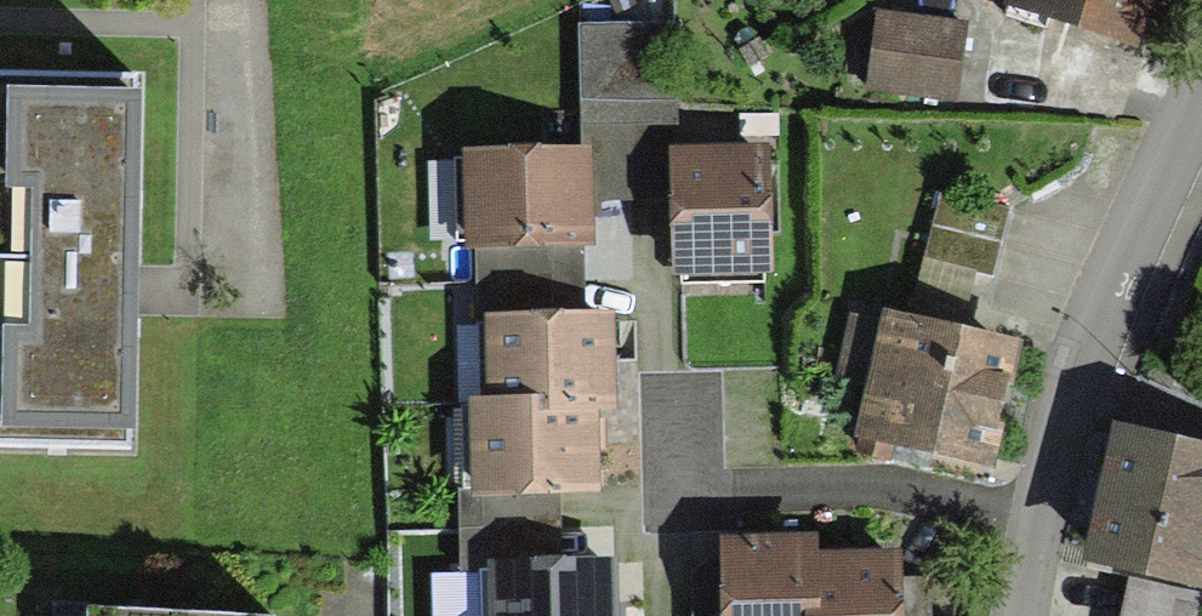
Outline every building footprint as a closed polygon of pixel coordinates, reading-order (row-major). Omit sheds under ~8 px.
[(1008,3),(1130,36),(1140,0),(1009,0),(1008,3)] [(957,30),(878,19),(868,86),(947,98),(957,30)] [(671,33),(587,35),(591,195),(675,192),(674,153),(671,33)] [(122,433),(127,295),(136,82),(0,77),(0,428),(122,433)] [(753,151),(674,153),(675,192),(677,273),(756,271),(753,151)] [(467,156),(467,240),(476,240),(476,283),(580,283),(581,156),(467,156)] [(488,324),(490,410),(604,408),(602,321),(580,321),(579,284),(474,286),(475,324),(488,324)] [(1007,339),(884,321),(866,443),(990,460),(1007,339)] [(589,409),(467,412),(469,496),(459,497),(460,531),(548,528),(547,490),(592,489),(589,409)] [(1201,585),(1201,459),(1116,438),(1087,557),(1201,585)] [(481,615),(604,615),(602,568),(549,569),(548,529),(459,531),(460,571),(480,571),(481,615)] [(806,555),(718,562),(722,615),(811,615),(807,572),(806,555)] [(807,572),(811,615),(893,615),(890,566),(807,572)] [(264,615),(83,608),(82,615),(263,615),(264,615)]
